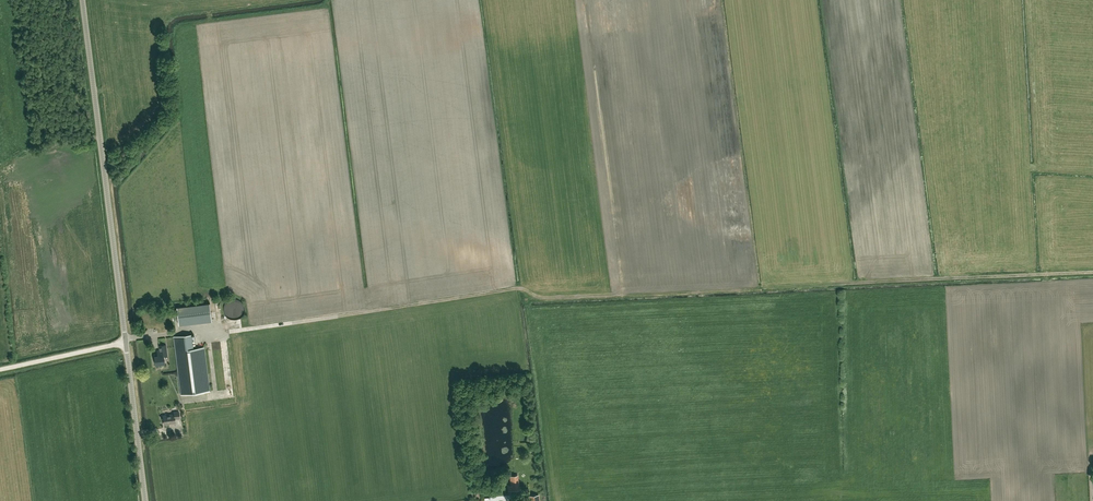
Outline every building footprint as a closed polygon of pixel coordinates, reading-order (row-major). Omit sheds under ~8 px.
[(247,315),(243,302),(240,303),(239,298),(229,301),(230,304),(225,306),(229,320),(247,315)] [(177,307),(177,309),(172,310),(173,320),(179,319),(179,325),(212,321),(210,303),(177,307)] [(156,364),(161,364),(161,365),(165,365),(165,363),(164,355),(167,355),(166,344),(160,345),(160,350),(161,350),(161,356),(155,356),(156,364)] [(209,387),(206,351),(199,351),(199,350),(189,351),(192,379),(196,379),(197,388),(209,387)] [(215,386),(222,385),(217,361),(211,362),(215,386)] [(245,394),(243,363),(236,363),(239,394),(245,394)] [(175,418),(179,418),(179,412),(174,412),(174,414),(163,416),(164,424),(175,422),(175,418)] [(520,490),(518,475),(510,476),(511,485),(508,486),(508,491),(520,490)]
